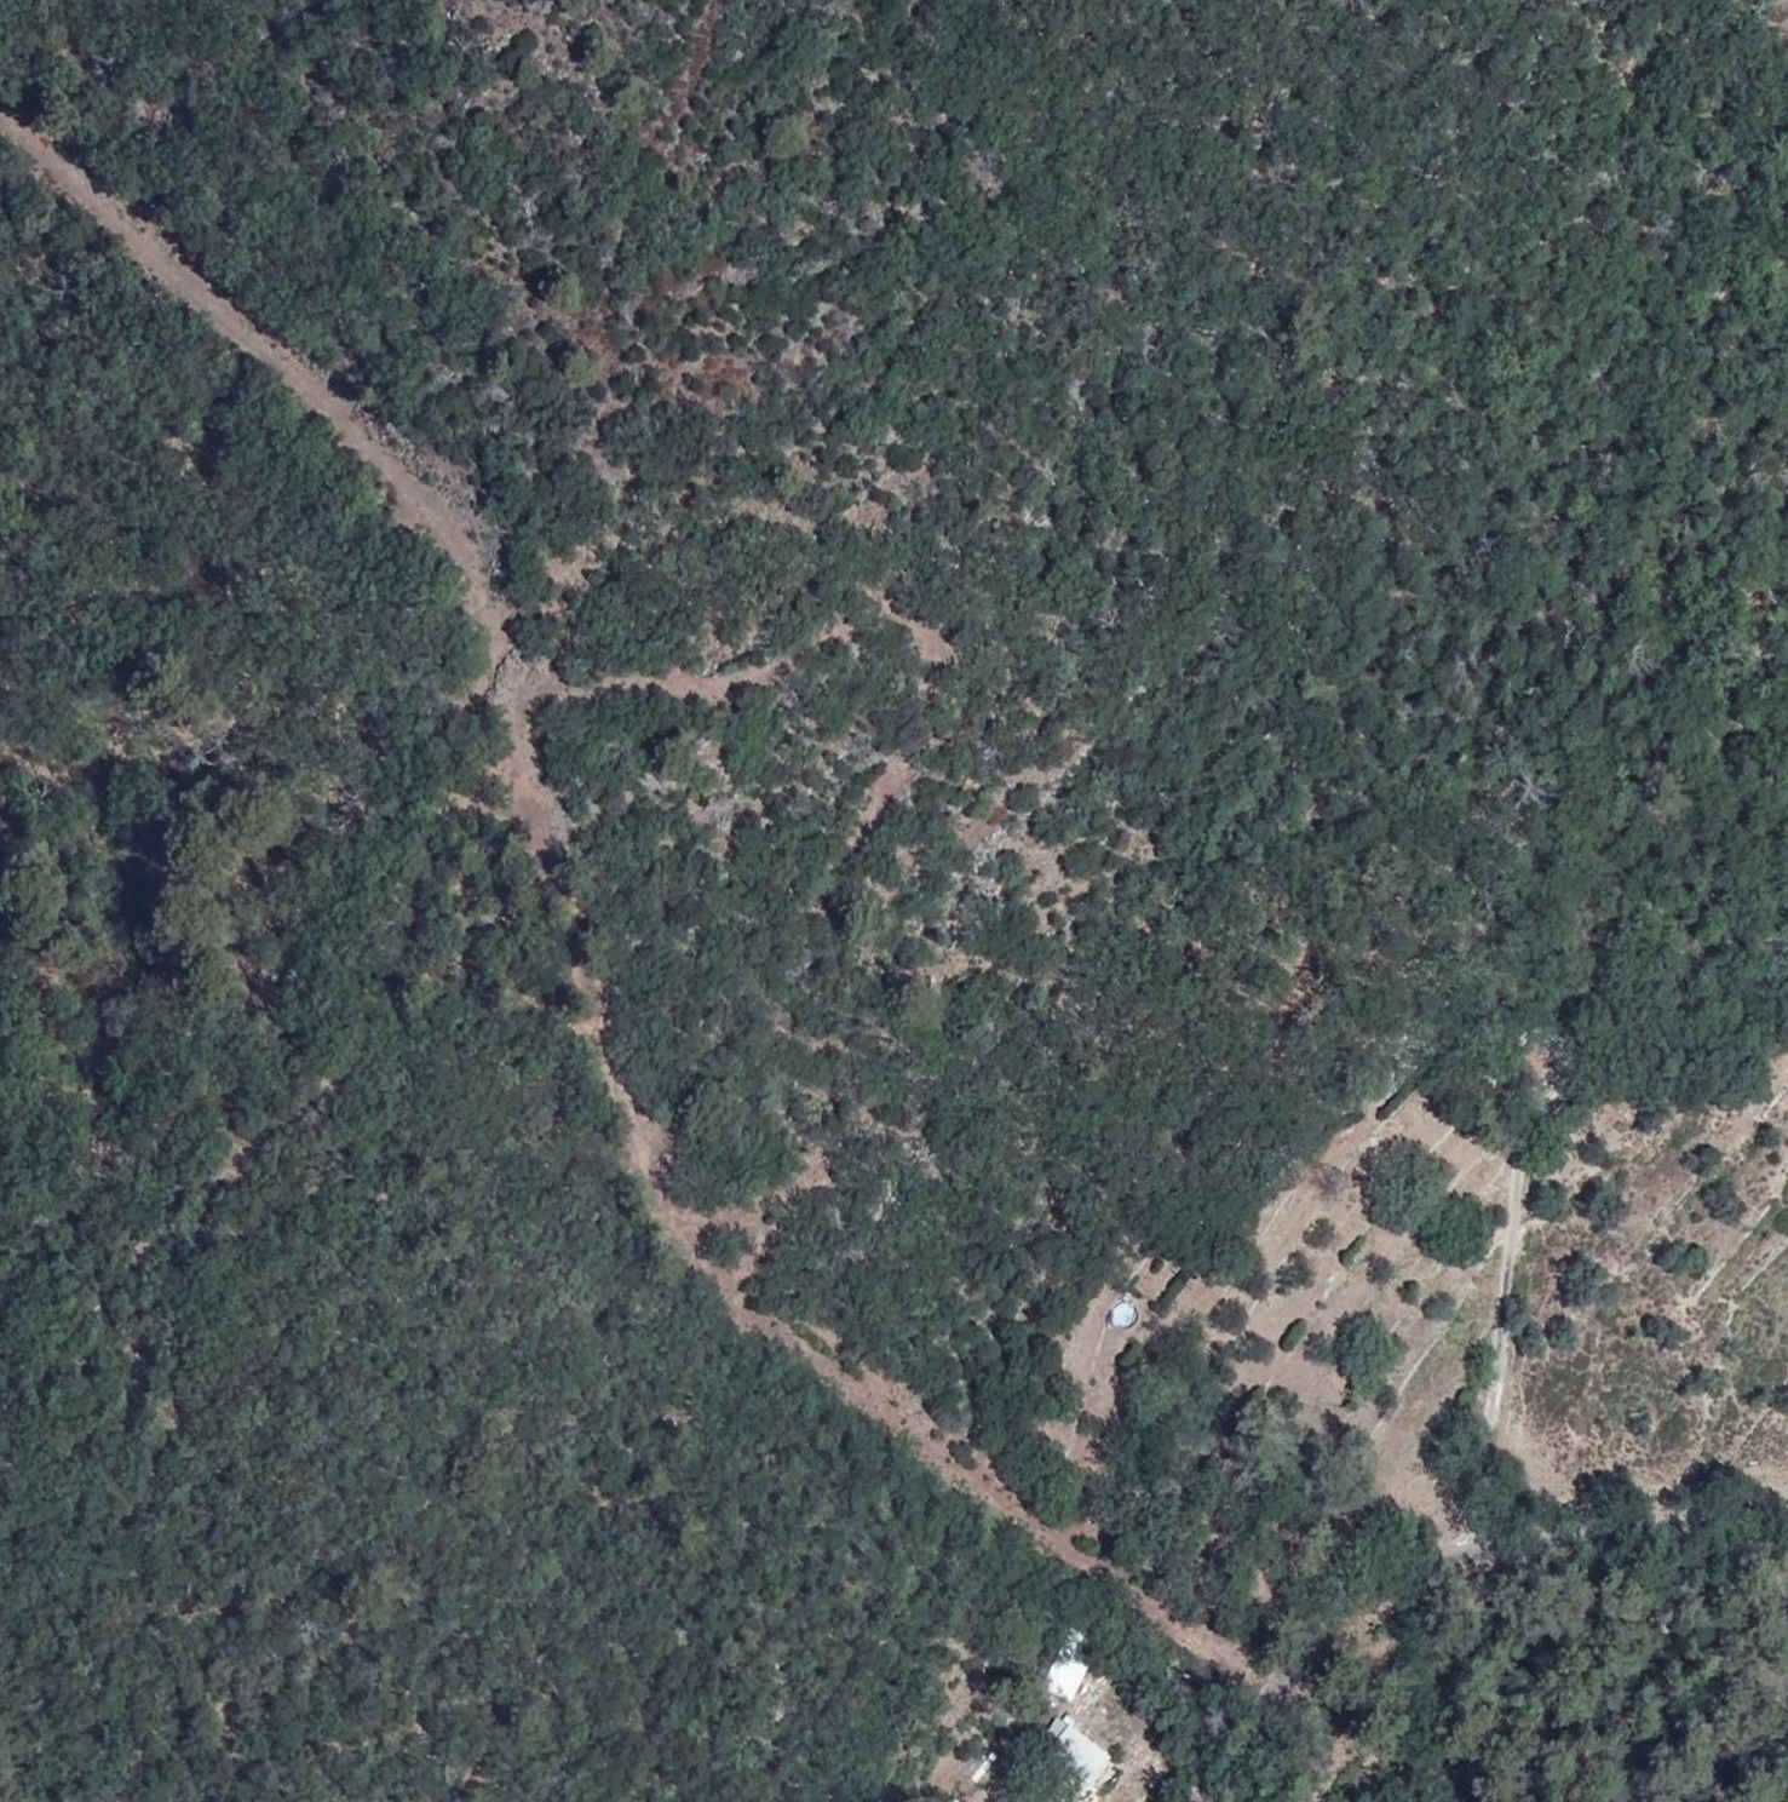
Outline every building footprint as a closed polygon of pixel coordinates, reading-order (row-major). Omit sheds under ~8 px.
[(1062,1767),(1084,1787),(1108,1764),(1085,1742),(1062,1767)]
